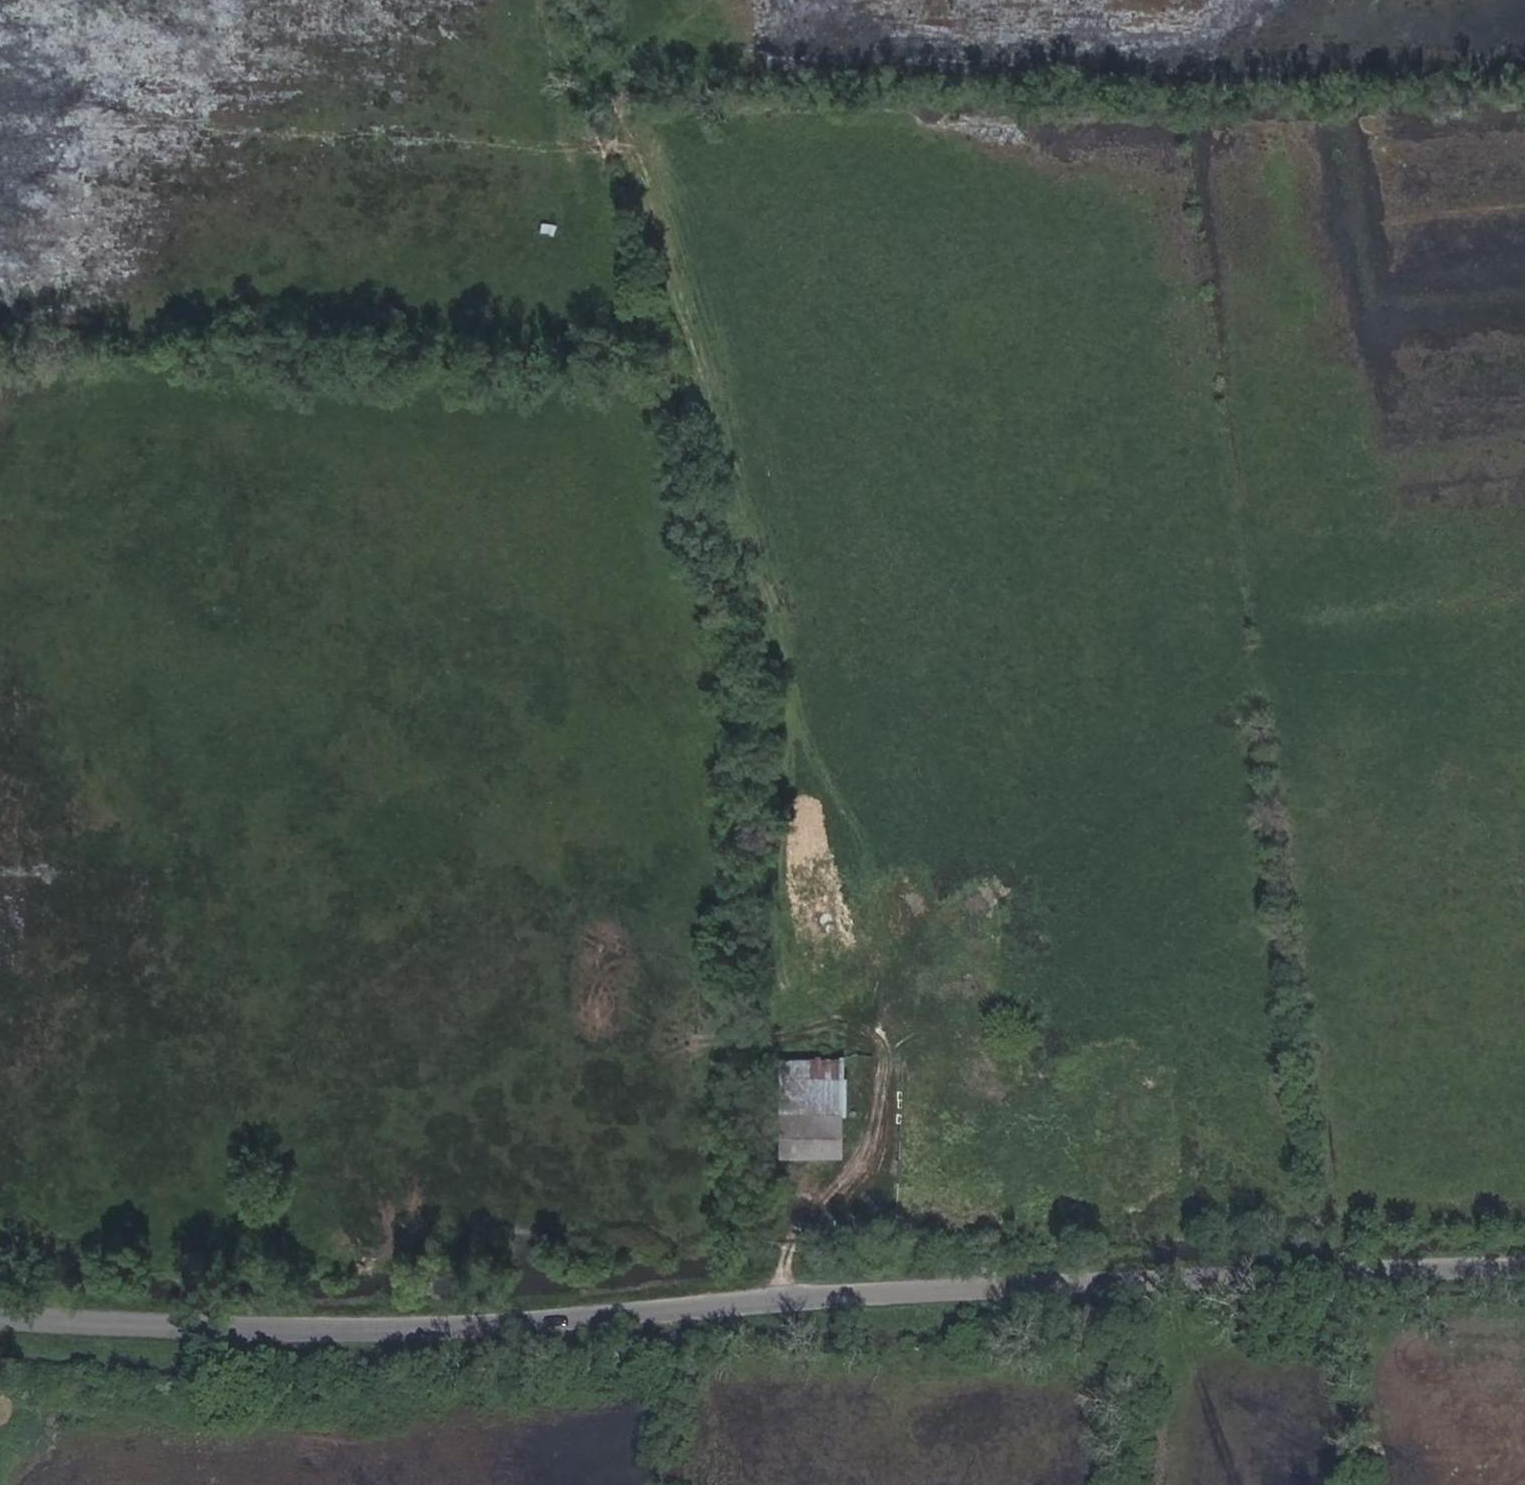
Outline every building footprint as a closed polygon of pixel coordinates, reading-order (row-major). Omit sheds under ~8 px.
[(838,1152),(838,1078),(781,1078),(780,1151),(838,1152)]
